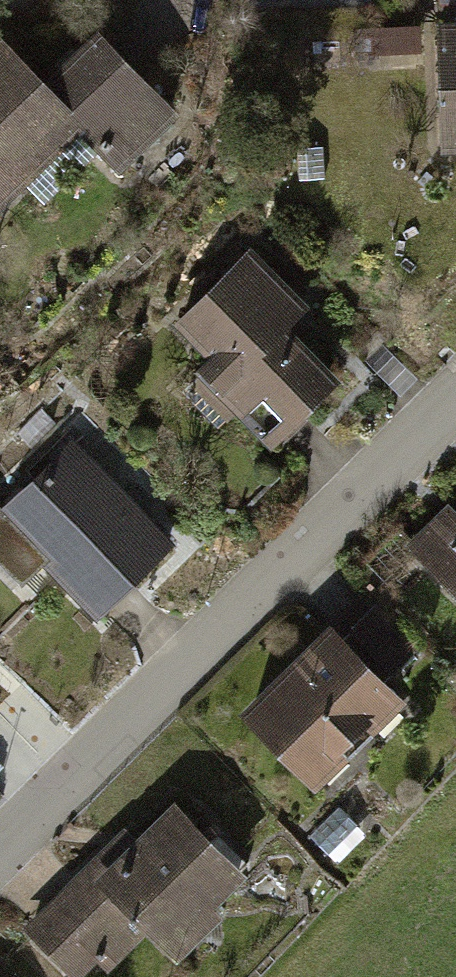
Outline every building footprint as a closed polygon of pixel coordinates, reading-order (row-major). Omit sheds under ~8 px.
[(441,146),(455,146),(455,12),(436,13),(441,146)] [(97,24),(43,75),(0,30),(0,203),(78,128),(118,170),(180,111),(97,24)] [(309,303),(250,243),(172,319),(206,354),(193,366),(198,371),(189,380),(226,418),(235,409),(269,443),(279,434),(285,440),(307,419),(301,412),(339,374),(288,323),(309,303)] [(175,539),(71,435),(0,505),(0,562),(21,583),(42,563),(95,617),(116,596),(175,539)] [(448,500),(441,507),(405,542),(455,593),(455,508),(448,500)] [(344,634),(330,619),(238,709),(314,787),(407,697),(386,676),(417,646),(375,603),(344,634)] [(21,927),(70,976),(79,976),(96,960),(107,971),(148,931),(176,960),(224,913),(215,904),(247,873),(174,798),(135,837),(124,826),(21,927)]
